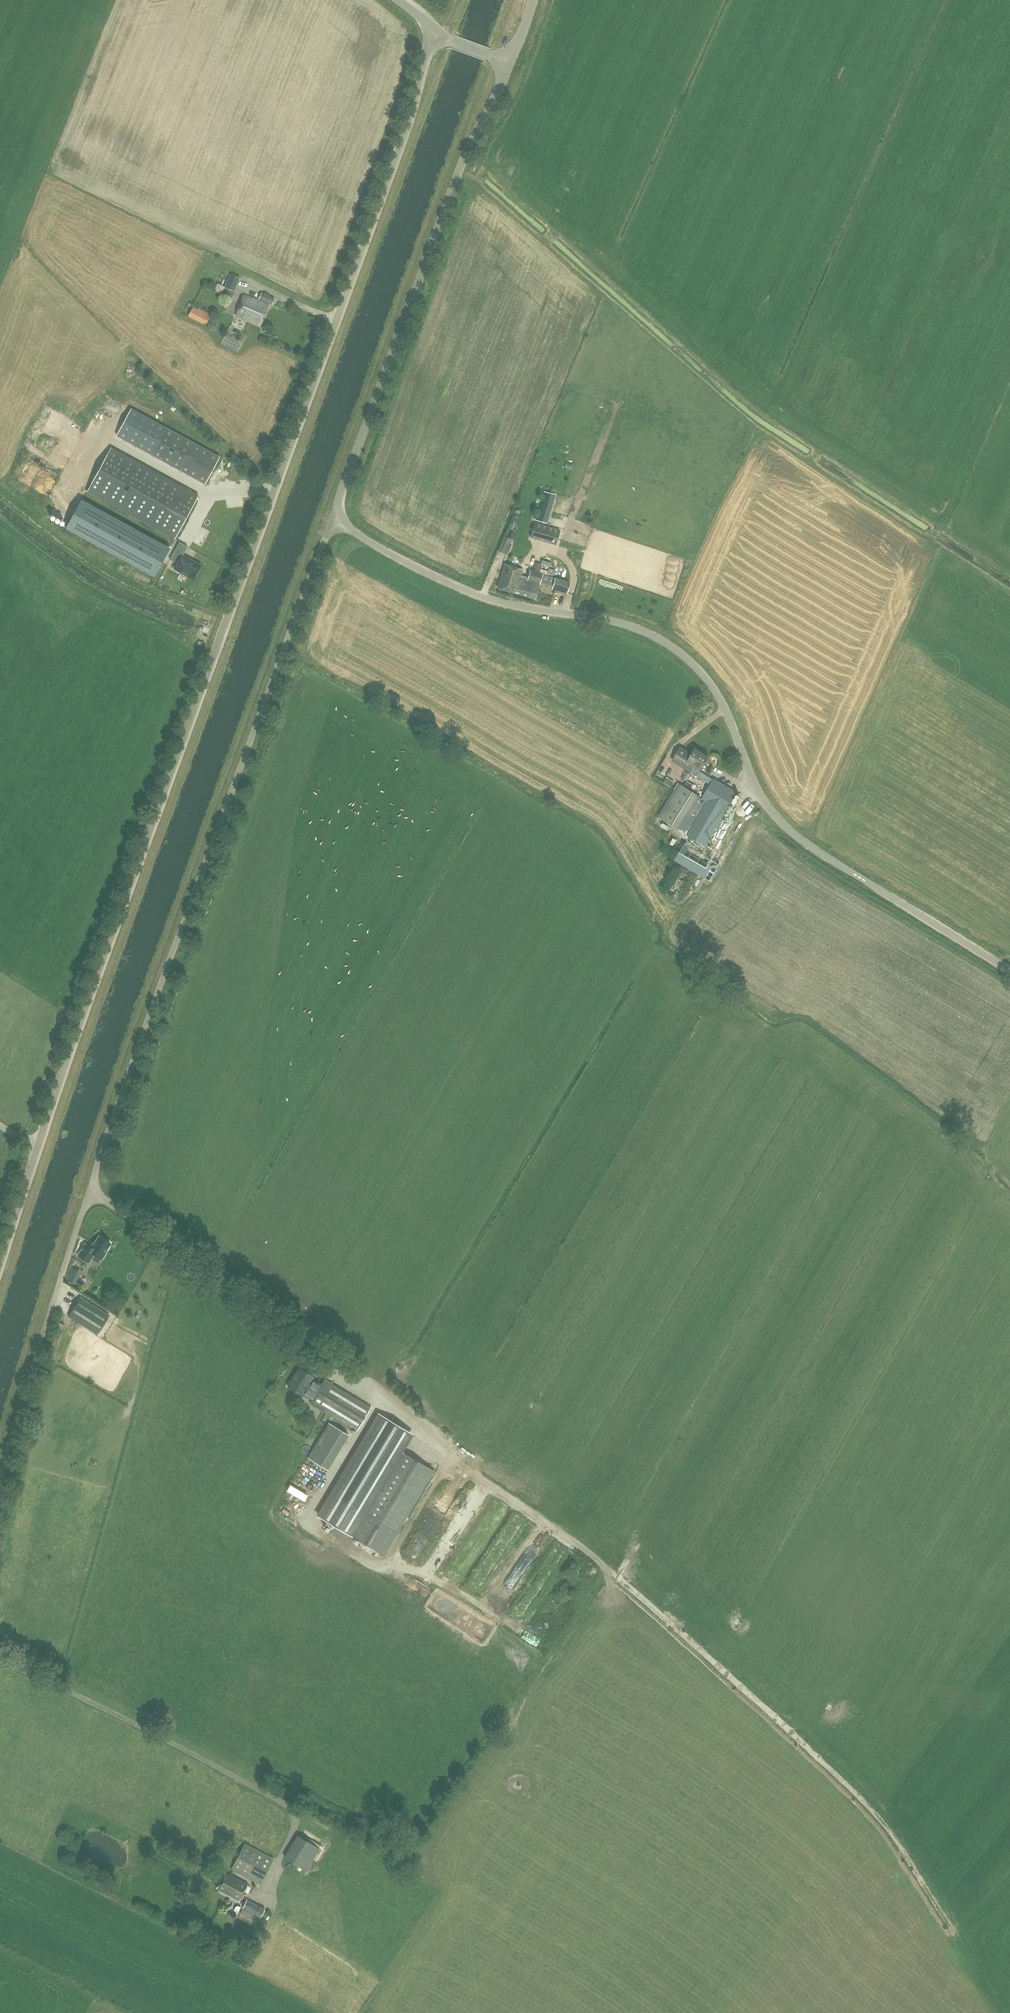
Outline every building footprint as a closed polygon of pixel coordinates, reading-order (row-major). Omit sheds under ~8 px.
[(230,274),(224,287),(234,291),(240,278),(230,274)] [(274,298),(261,293),(259,299),(272,304),(274,298)] [(268,305),(244,295),(236,315),(248,320),(248,321),(260,326),(268,305)] [(194,305),(188,316),(205,325),(211,314),(194,305)] [(205,485),(220,458),(127,407),(112,434),(205,485)] [(87,492),(175,540),(199,497),(111,449),(87,492)] [(544,523),(553,494),(544,491),(535,520),(544,523)] [(81,500),(65,528),(154,577),(169,548),(81,500)] [(560,531),(536,523),(531,538),(556,545),(560,531)] [(504,536),(498,550),(505,553),(511,539),(504,536)] [(180,543),(170,561),(177,565),(174,570),(193,580),(201,566),(183,556),(187,548),(180,543)] [(515,583),(512,592),(535,599),(542,574),(539,573),(542,564),(535,562),(532,571),(530,571),(527,580),(525,579),(523,585),(515,583)] [(497,587),(512,592),(515,583),(523,585),(525,579),(520,578),(523,570),(504,564),(497,587)] [(555,579),(552,589),(566,593),(570,583),(555,579)] [(214,639),(216,631),(209,629),(207,637),(214,639)] [(699,771),(701,768),(702,769),(709,757),(695,749),(692,754),(681,747),(673,761),(691,772),(705,780),(708,776),(699,771)] [(671,786),(674,781),(667,777),(664,782),(671,786)] [(736,793),(716,781),(713,779),(702,798),(689,790),(684,787),(679,783),(658,815),(706,844),(736,793)] [(688,781),(684,787),(689,790),(693,784),(688,781)] [(105,1252),(110,1243),(99,1236),(94,1244),(92,1244),(89,1248),(84,1245),(78,1255),(88,1262),(92,1257),(90,1256),(92,1253),(101,1258),(105,1252)] [(80,1272),(72,1268),(71,1270),(67,1280),(75,1284),(80,1272)] [(69,1314),(98,1333),(109,1316),(109,1315),(108,1317),(90,1306),(91,1304),(80,1297),(69,1314)] [(313,1377),(299,1368),(288,1387),(302,1395),(305,1390),(315,1396),(310,1403),(356,1431),(371,1407),(324,1379),(319,1388),(310,1382),(313,1377)] [(383,1555),(434,1471),(396,1448),(396,1450),(392,1447),(403,1429),(379,1414),(317,1515),(383,1555)] [(332,1421),(312,1455),(332,1467),(352,1433),(332,1421)] [(307,1467),(302,1473),(308,1479),(313,1473),(307,1467)] [(421,1538),(432,1544),(435,1537),(425,1532),(421,1538)] [(284,1857),(307,1871),(320,1848),(297,1835),(284,1857)] [(260,1885),(273,1859),(246,1844),(245,1844),(231,1869),(232,1870),(260,1885)] [(247,1884),(225,1873),(217,1889),(239,1900),(247,1884)] [(260,1918),(265,1909),(247,1899),(242,1908),(240,1913),(254,1921),(257,1916),(260,1918)]
